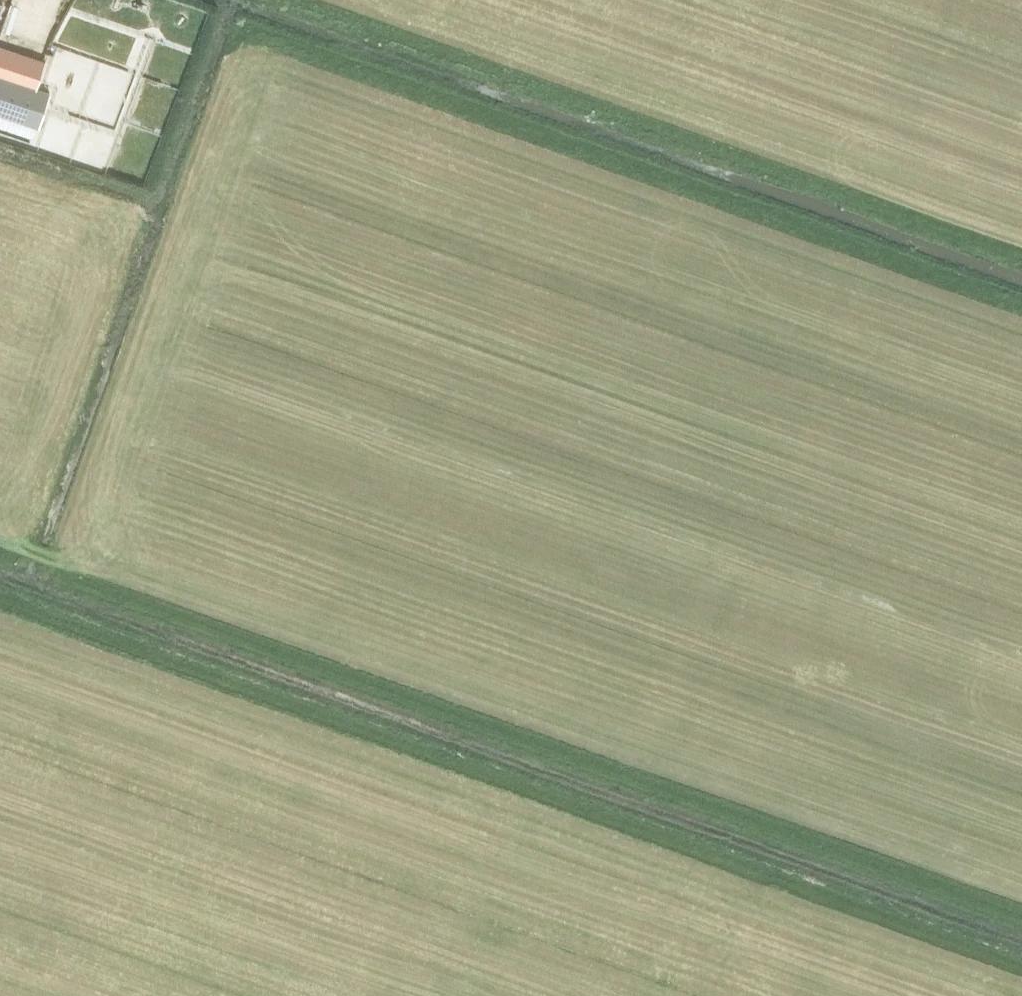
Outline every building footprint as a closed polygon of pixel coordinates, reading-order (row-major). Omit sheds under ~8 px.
[(50,93),(37,88),(46,62),(0,47),(0,115),(34,127),(39,129),(50,93)] [(46,145),(105,167),(131,100),(116,94),(115,97),(99,91),(91,112),(63,102),(46,145)] [(29,143),(34,127),(0,115),(0,134),(29,143)]
